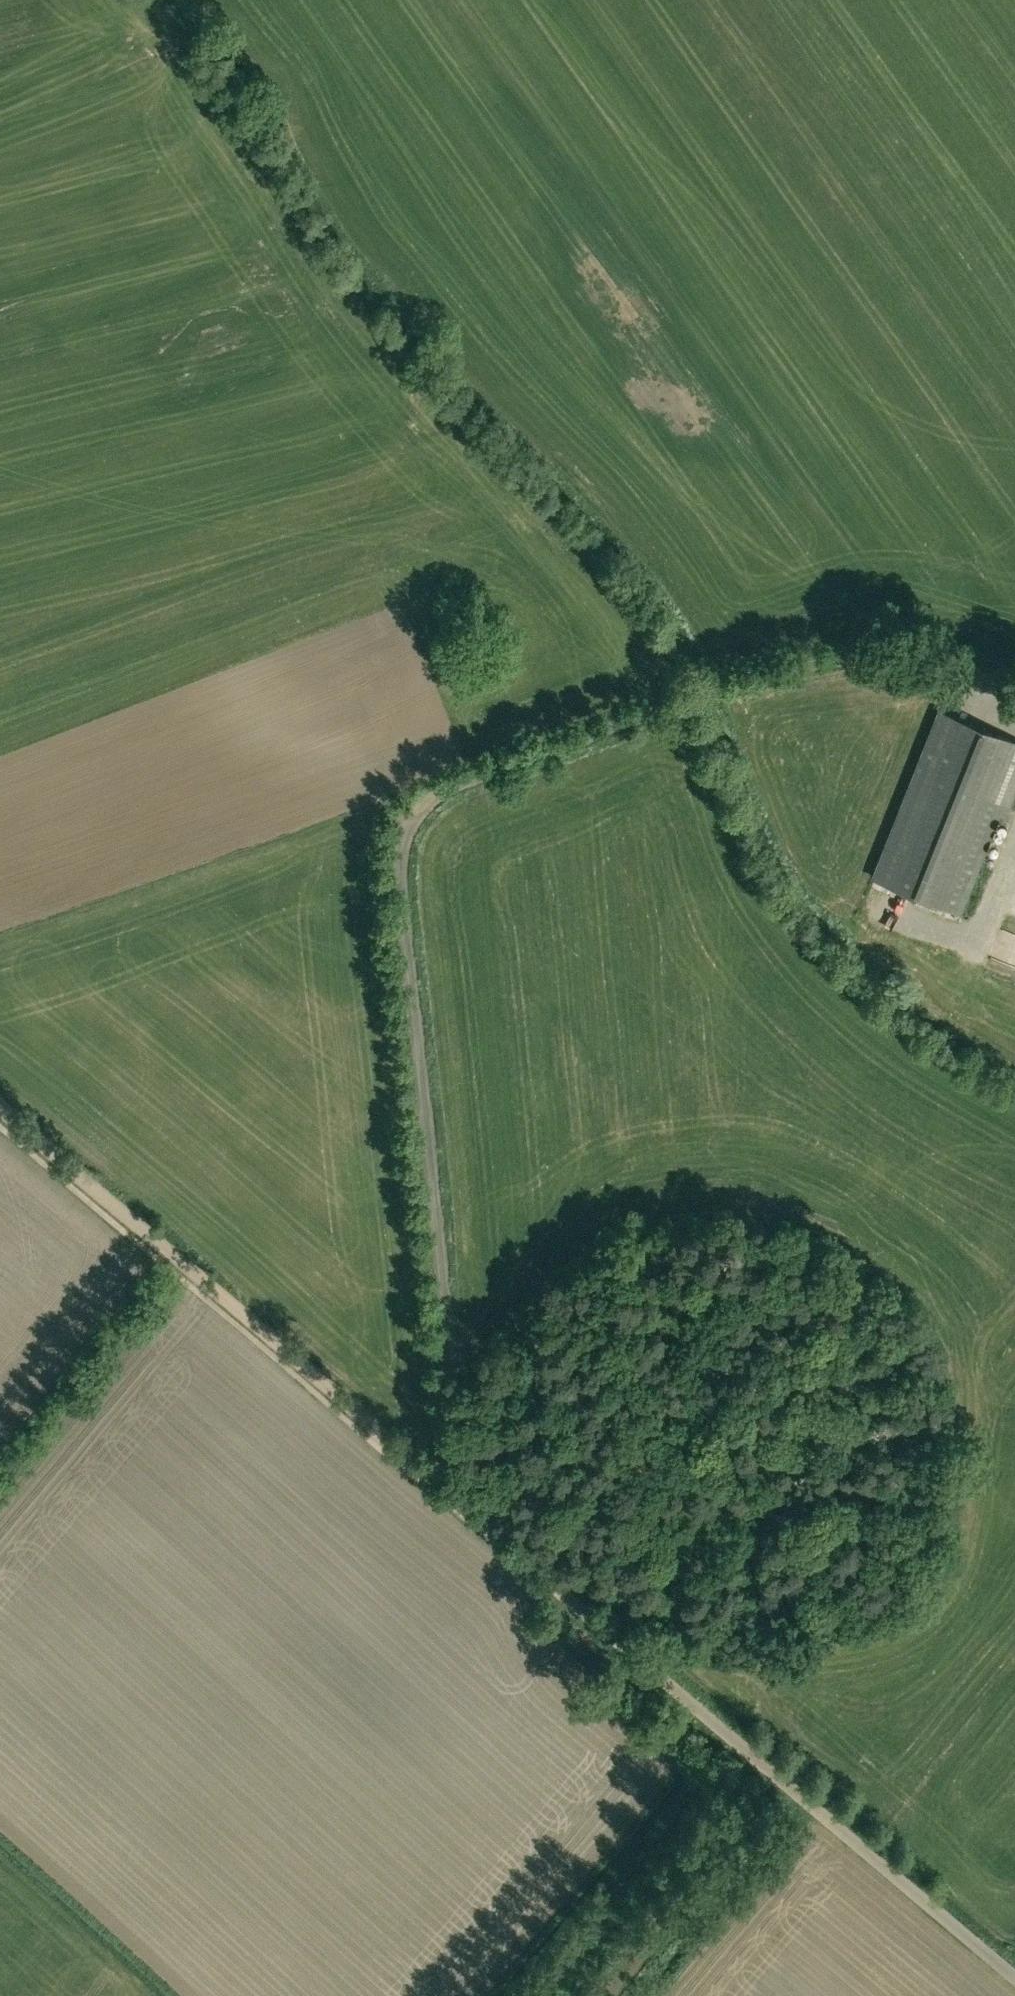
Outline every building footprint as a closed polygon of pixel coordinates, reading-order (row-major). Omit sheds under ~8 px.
[(961,912),(1001,813),(1006,816),(1014,794),(1014,741),(941,712),(875,878),(961,912)]
